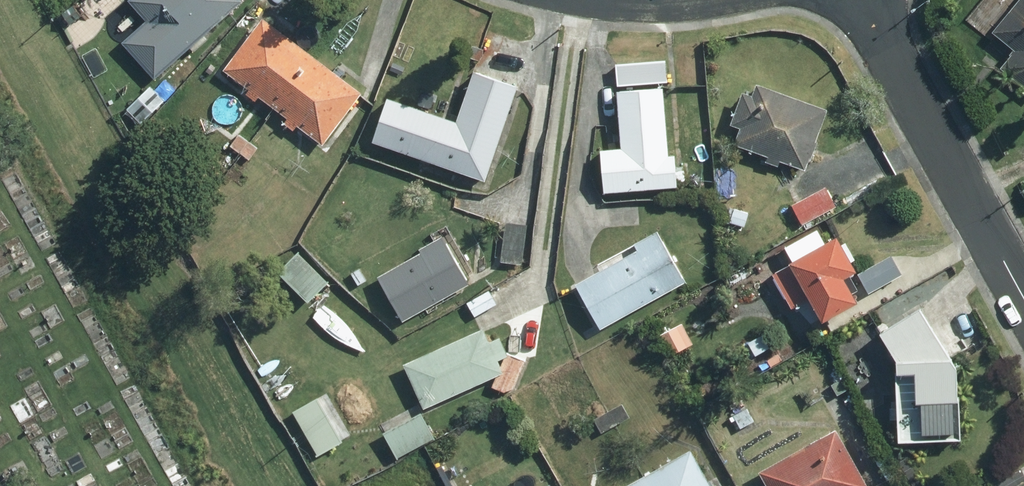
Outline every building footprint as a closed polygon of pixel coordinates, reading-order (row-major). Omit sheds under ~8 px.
[(160,75),(245,0),(138,0),(156,20),(132,43),(160,75)] [(988,33),(1010,51),(996,69),(1023,91),(1023,0),(1014,0),(988,33)] [(276,104),(313,52),(268,17),(229,68),(276,104)] [(313,52),(276,104),(293,117),(288,122),(297,128),(301,122),(327,143),(366,92),(313,52)] [(667,61),(620,65),(621,85),(669,82),(667,61)] [(460,124),(389,99),(375,139),(490,178),(520,87),(478,72),(460,124)] [(829,109),(763,84),(758,97),(748,93),(736,123),(745,126),(739,142),(771,154),(769,160),(779,164),(781,158),(807,167),(811,157),(813,158),(819,140),(817,139),(829,109)] [(144,122),(167,100),(155,86),(131,109),(144,122)] [(664,90),(622,92),(626,149),(605,151),(608,189),(677,185),(675,157),(668,157),(664,90)] [(232,144),(241,151),(249,140),(240,134),(232,144)] [(249,140),(241,151),(251,158),(259,148),(249,140)] [(825,188),(793,205),(802,223),(835,206),(825,188)] [(751,214),(736,210),(732,222),(747,226),(751,214)] [(535,223),(508,219),(501,260),(528,264),(535,223)] [(580,288),(602,328),(685,282),(659,235),(639,247),(642,253),(580,288)] [(425,254),(382,278),(404,319),(470,283),(445,237),(422,249),(425,254)] [(839,237),(776,272),(795,307),(813,297),(826,319),(859,301),(847,278),(858,272),(839,237)] [(304,250),(281,269),(315,308),(337,289),(304,250)] [(859,275),(869,293),(902,273),(893,256),(859,275)] [(360,268),(352,273),(359,284),(367,279),(360,268)] [(476,316),(500,305),(493,288),(468,299),(476,316)] [(918,310),(880,334),(898,361),(898,364),(900,442),(961,440),(958,369),(957,367),(954,362),(953,362),(920,308),(918,310)] [(687,321),(662,334),(673,356),(698,343),(687,321)] [(496,343),(490,330),(412,366),(431,408),(501,375),(497,387),(509,392),(518,387),(528,361),(513,355),(506,338),(496,343)] [(750,342),(757,356),(773,347),(765,334),(750,342)] [(323,396),(297,410),(322,455),(348,441),(323,396)] [(608,411),(616,426),(630,418),(622,404),(608,411)] [(748,408),(734,416),(741,429),(755,421),(748,408)] [(616,426),(608,411),(595,419),(603,433),(616,426)] [(388,435),(400,456),(438,435),(426,414),(388,435)] [(765,473),(773,485),(871,485),(841,431),(765,473)] [(648,485),(715,485),(694,450),(643,479),(648,485)]
